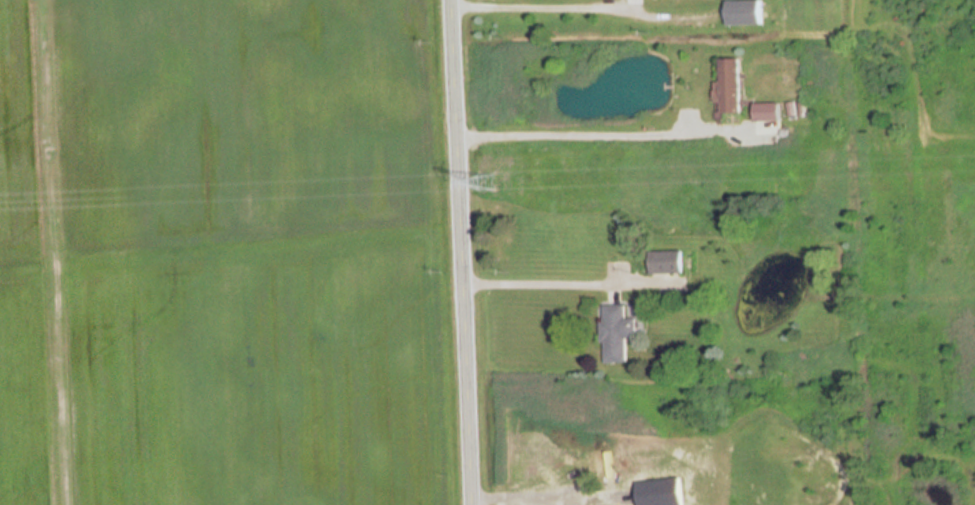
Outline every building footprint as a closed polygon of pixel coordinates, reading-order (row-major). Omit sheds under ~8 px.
[(725,2),(725,25),(759,25),(759,2),(725,2)] [(741,114),(741,59),(719,59),(719,114),(741,114)] [(753,104),(753,122),(778,122),(778,104),(753,104)] [(648,274),(681,274),(681,251),(648,251),(648,274)] [(602,305),(601,363),(625,363),(626,339),(635,339),(635,318),(624,318),(624,305),(602,305)]
